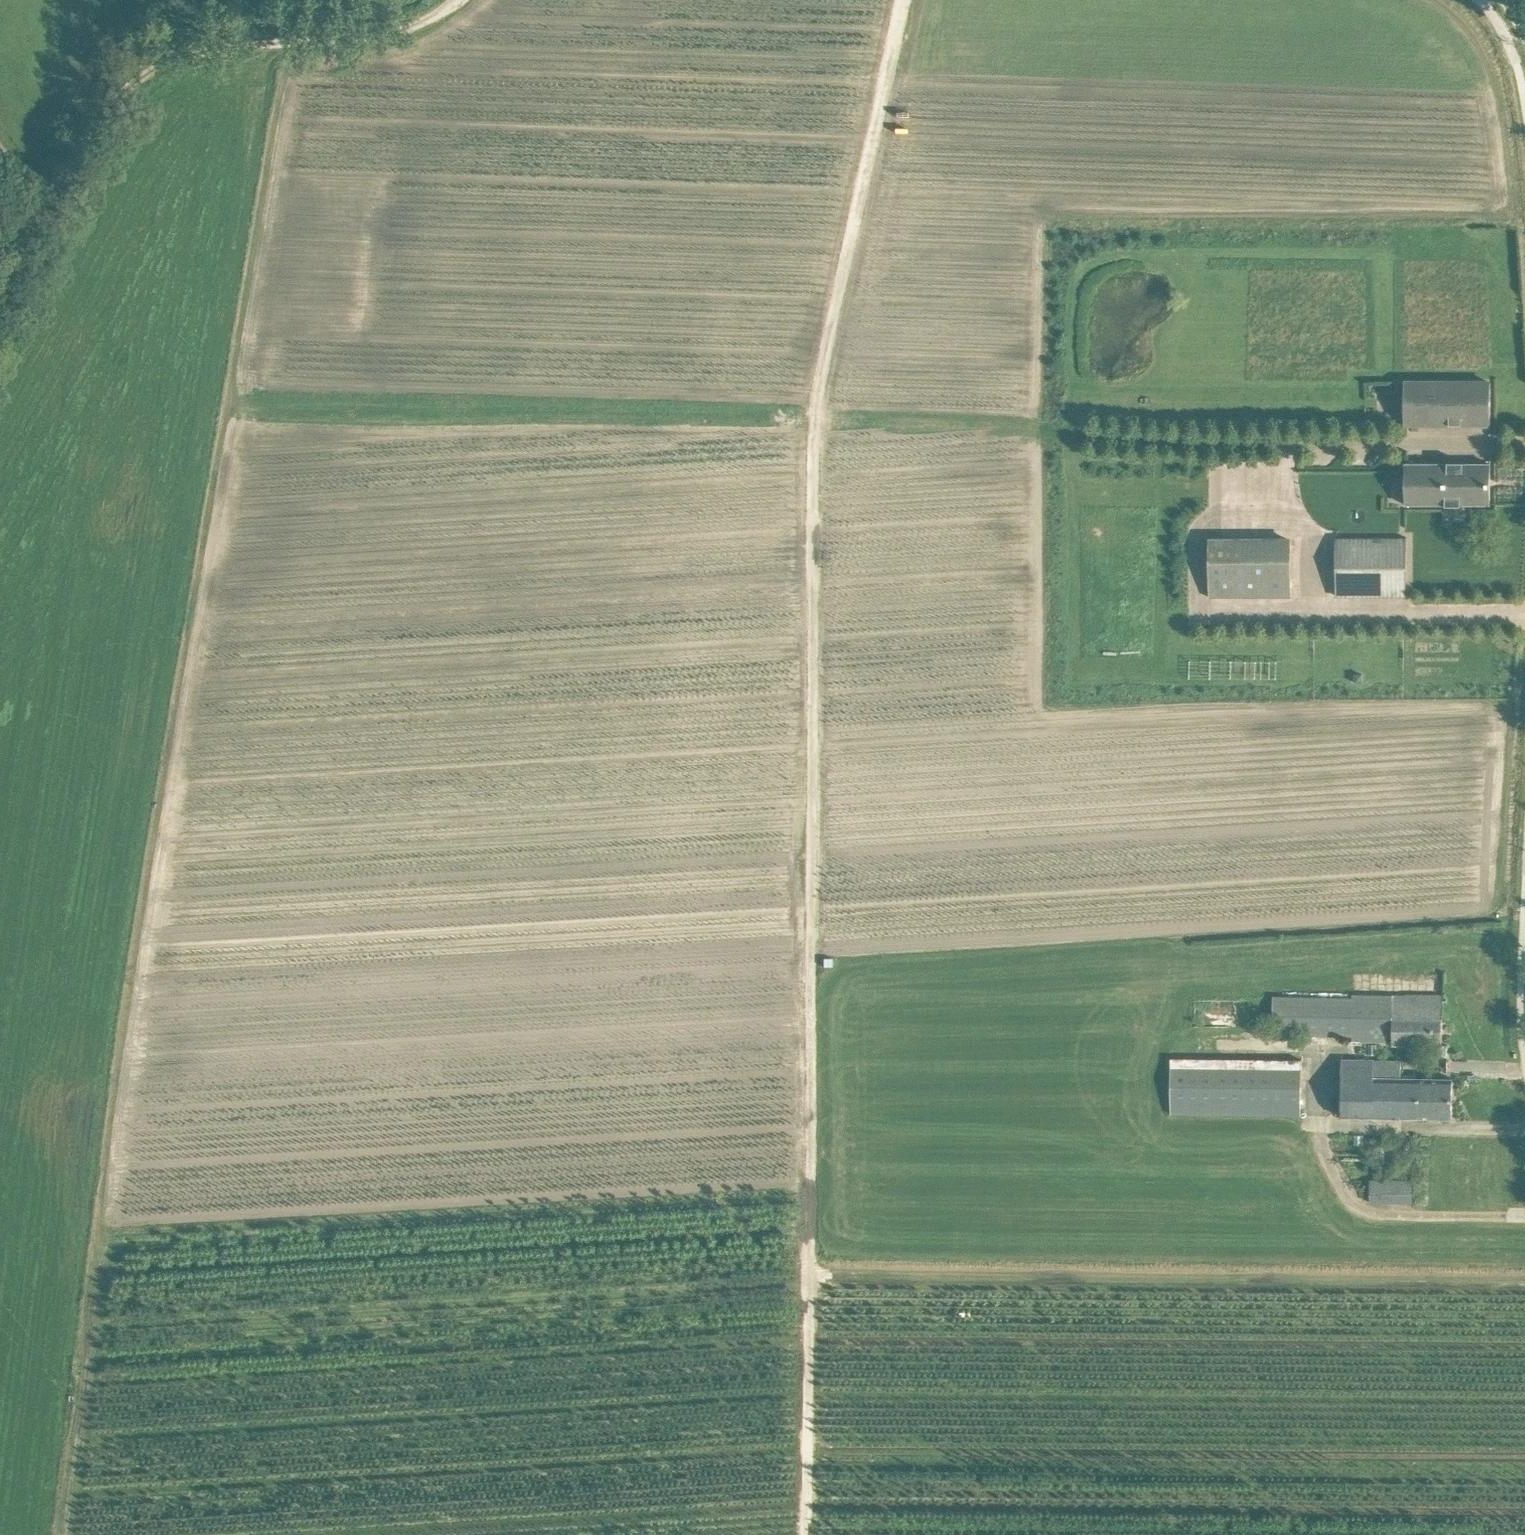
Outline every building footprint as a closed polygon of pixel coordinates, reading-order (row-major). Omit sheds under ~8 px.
[(1404,422),(1490,423),(1490,382),(1404,382),(1404,422)] [(1405,462),(1405,503),(1490,504),(1490,463),(1405,462)] [(1209,538),(1208,595),(1291,595),(1291,539),(1210,538),(1209,538)] [(1406,538),(1337,538),(1338,596),(1406,596),(1406,538)] [(1392,1044),(1442,1044),(1442,996),(1353,995),(1353,998),(1274,996),(1273,1033),(1359,1035),(1359,1040),(1392,1041),(1392,1044)] [(1302,1059),(1171,1057),(1171,1113),(1301,1115),(1302,1059)] [(1401,1077),(1401,1061),(1341,1060),(1341,1116),(1452,1118),(1452,1078),(1401,1077)] [(1413,1200),(1413,1177),(1370,1177),(1370,1201),(1413,1200)]
